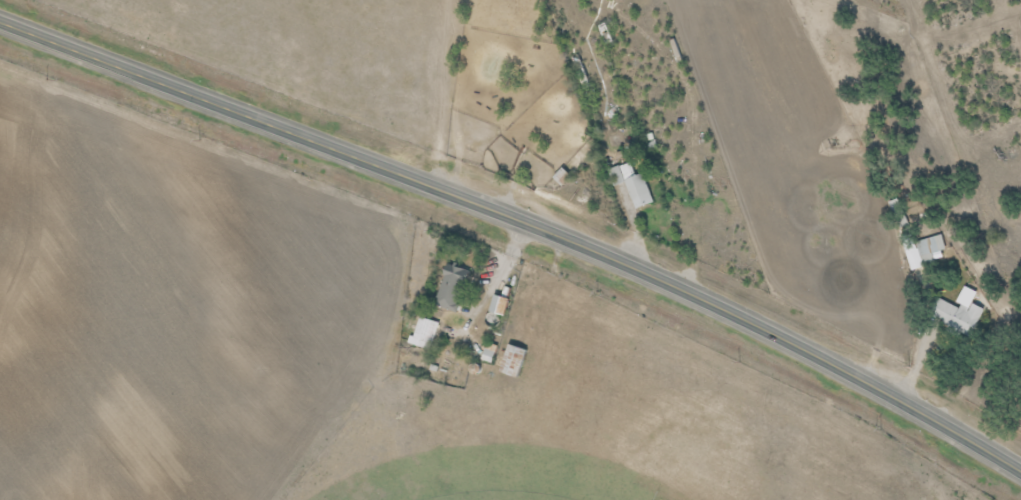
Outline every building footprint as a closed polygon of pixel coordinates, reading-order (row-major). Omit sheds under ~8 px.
[(570,59),(582,90),(589,87),(578,56),(570,59)] [(652,203),(641,174),(633,177),(629,163),(607,170),(613,186),(624,182),(633,209),(652,203)] [(889,203),(898,228),(906,225),(897,200),(889,203)] [(917,270),(933,265),(930,254),(945,250),(941,236),(914,243),(918,258),(914,259),(917,270)] [(470,274),(447,264),(430,304),(453,313),(470,274)] [(506,299),(491,295),(487,314),(502,317),(506,299)] [(959,309),(935,298),(926,319),(970,338),(983,309),(963,301),(959,309)] [(429,352),(438,324),(418,318),(409,345),(429,352)] [(496,347),(485,343),(479,362),(490,365),(496,347)] [(515,379),(524,350),(506,345),(497,374),(515,379)]
